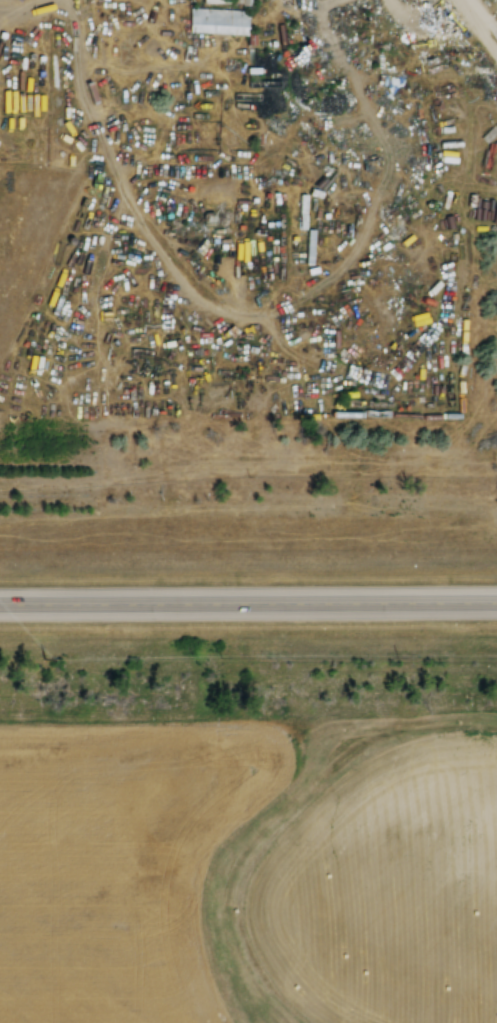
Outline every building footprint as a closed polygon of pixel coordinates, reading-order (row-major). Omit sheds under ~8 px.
[(247,33),(248,8),(189,6),(188,31),(247,33)]
